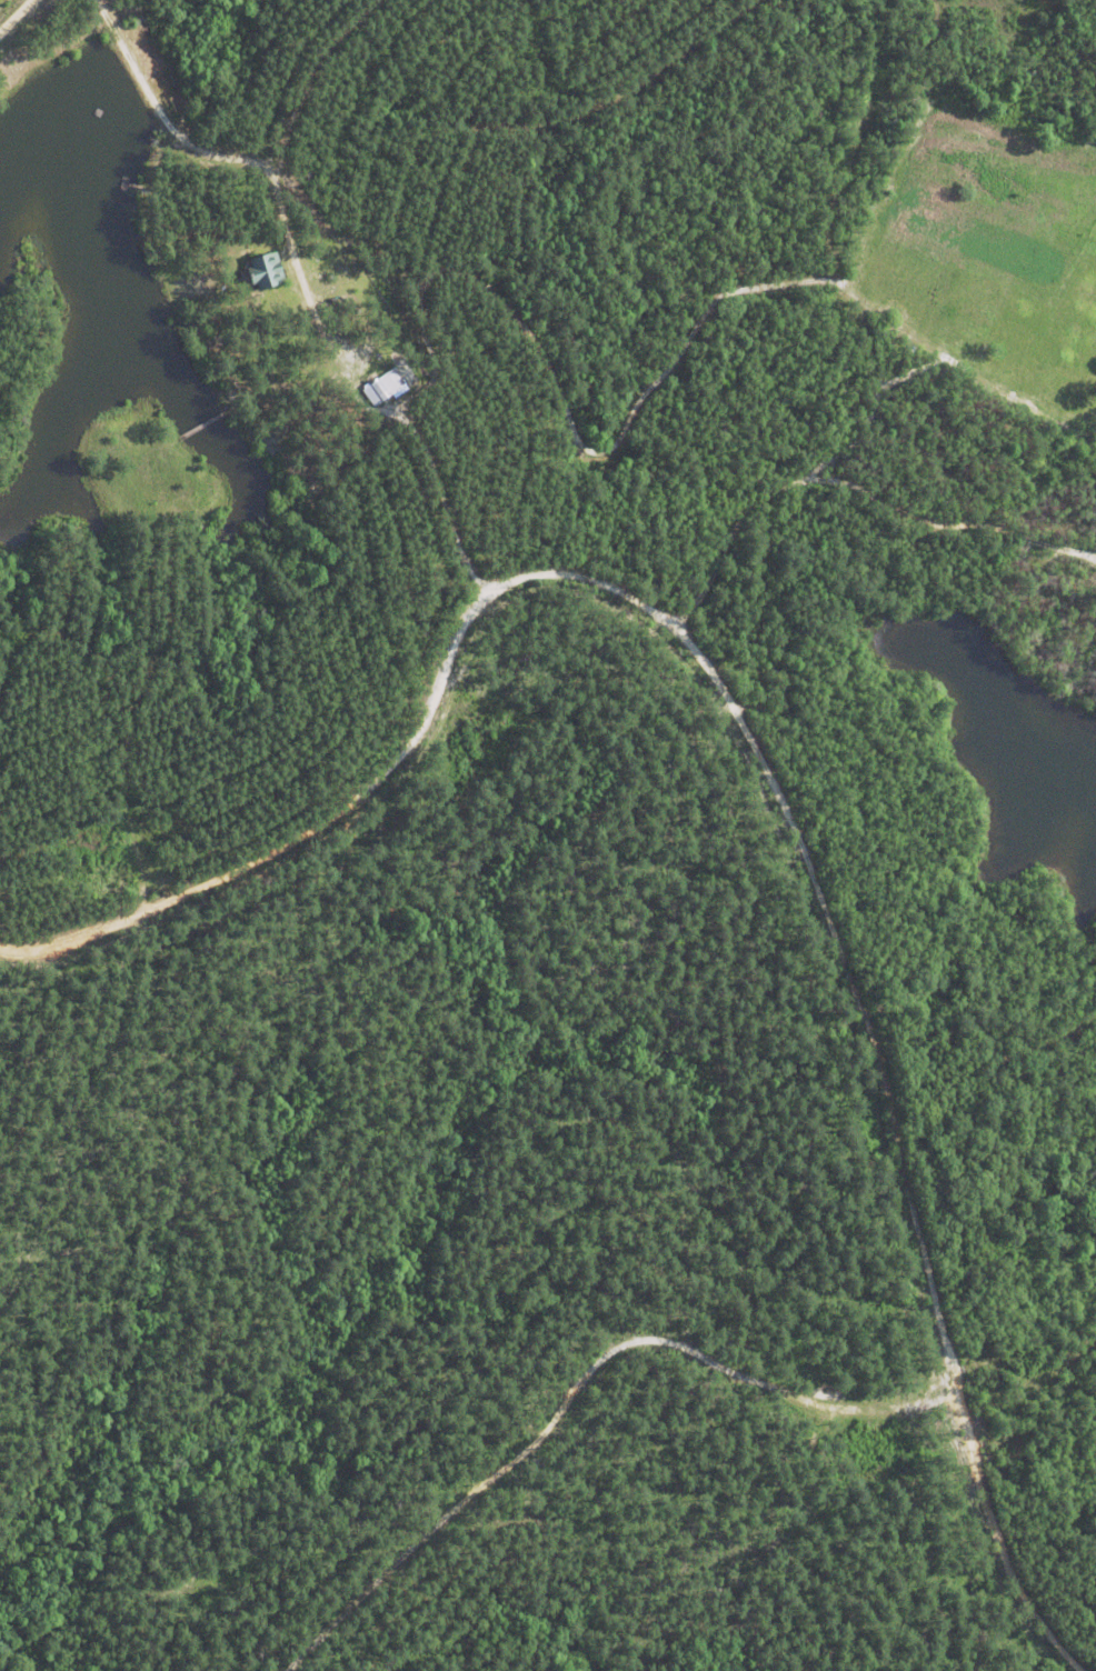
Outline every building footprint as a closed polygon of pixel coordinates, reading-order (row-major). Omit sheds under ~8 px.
[(248,257),(252,288),(284,283),(280,252),(248,257)]
